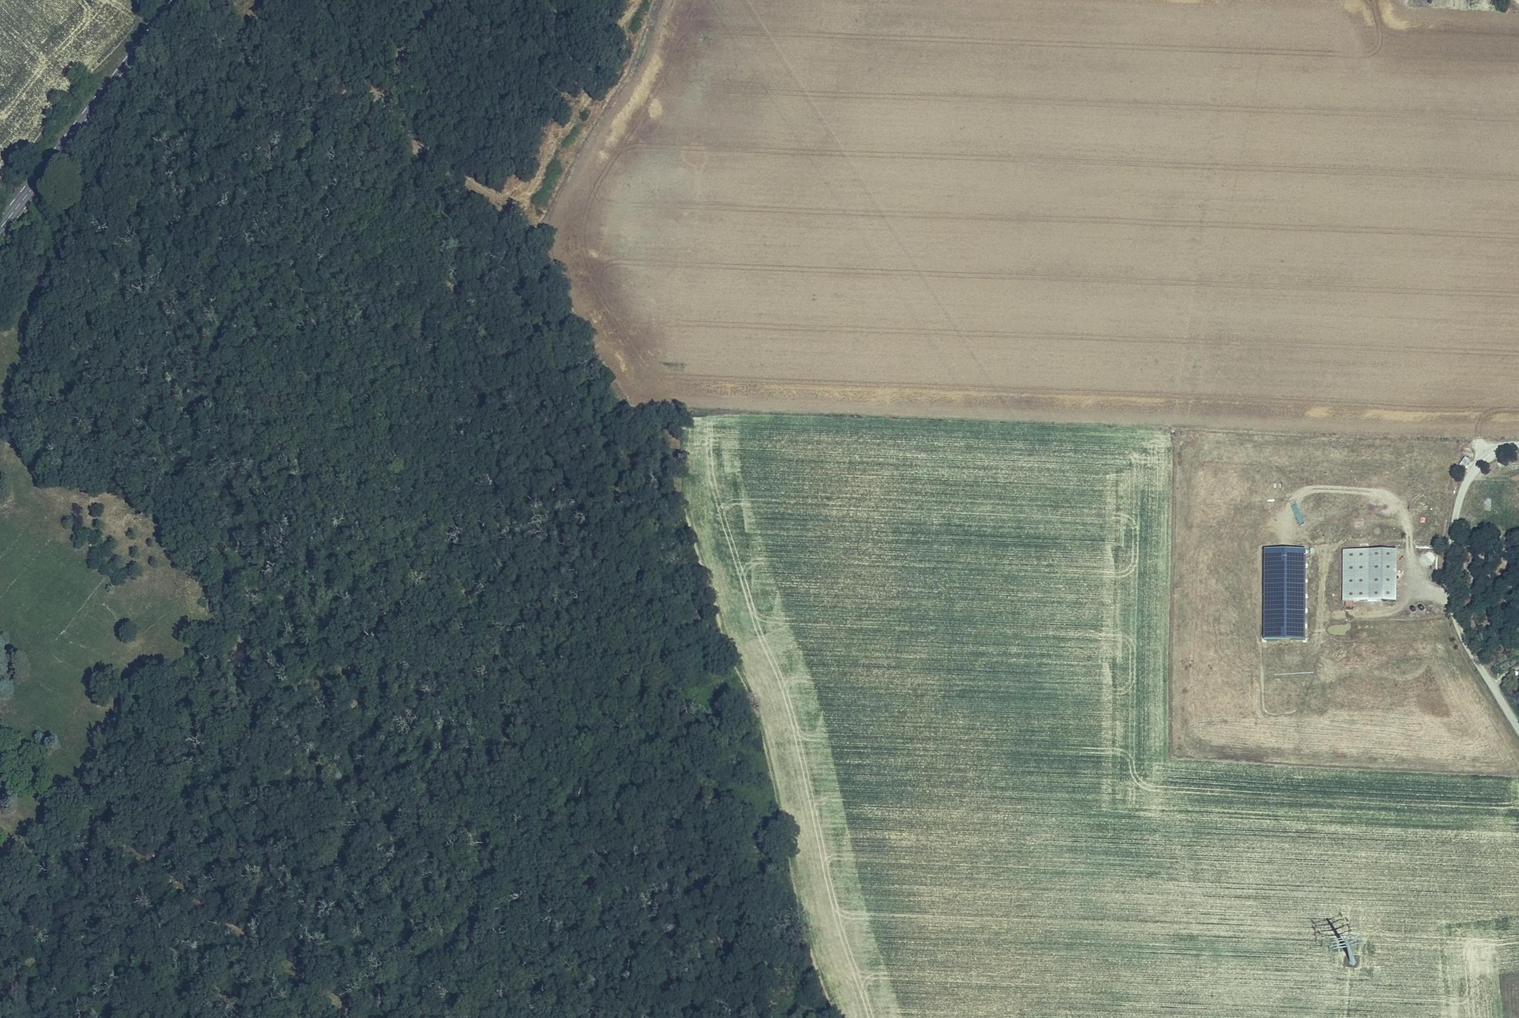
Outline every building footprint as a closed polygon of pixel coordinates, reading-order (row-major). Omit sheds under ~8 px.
[(1466,468),(1470,459),(1464,456),(1460,465),(1466,468)] [(1398,600),(1398,551),(1343,550),(1342,600),(1398,600)]
